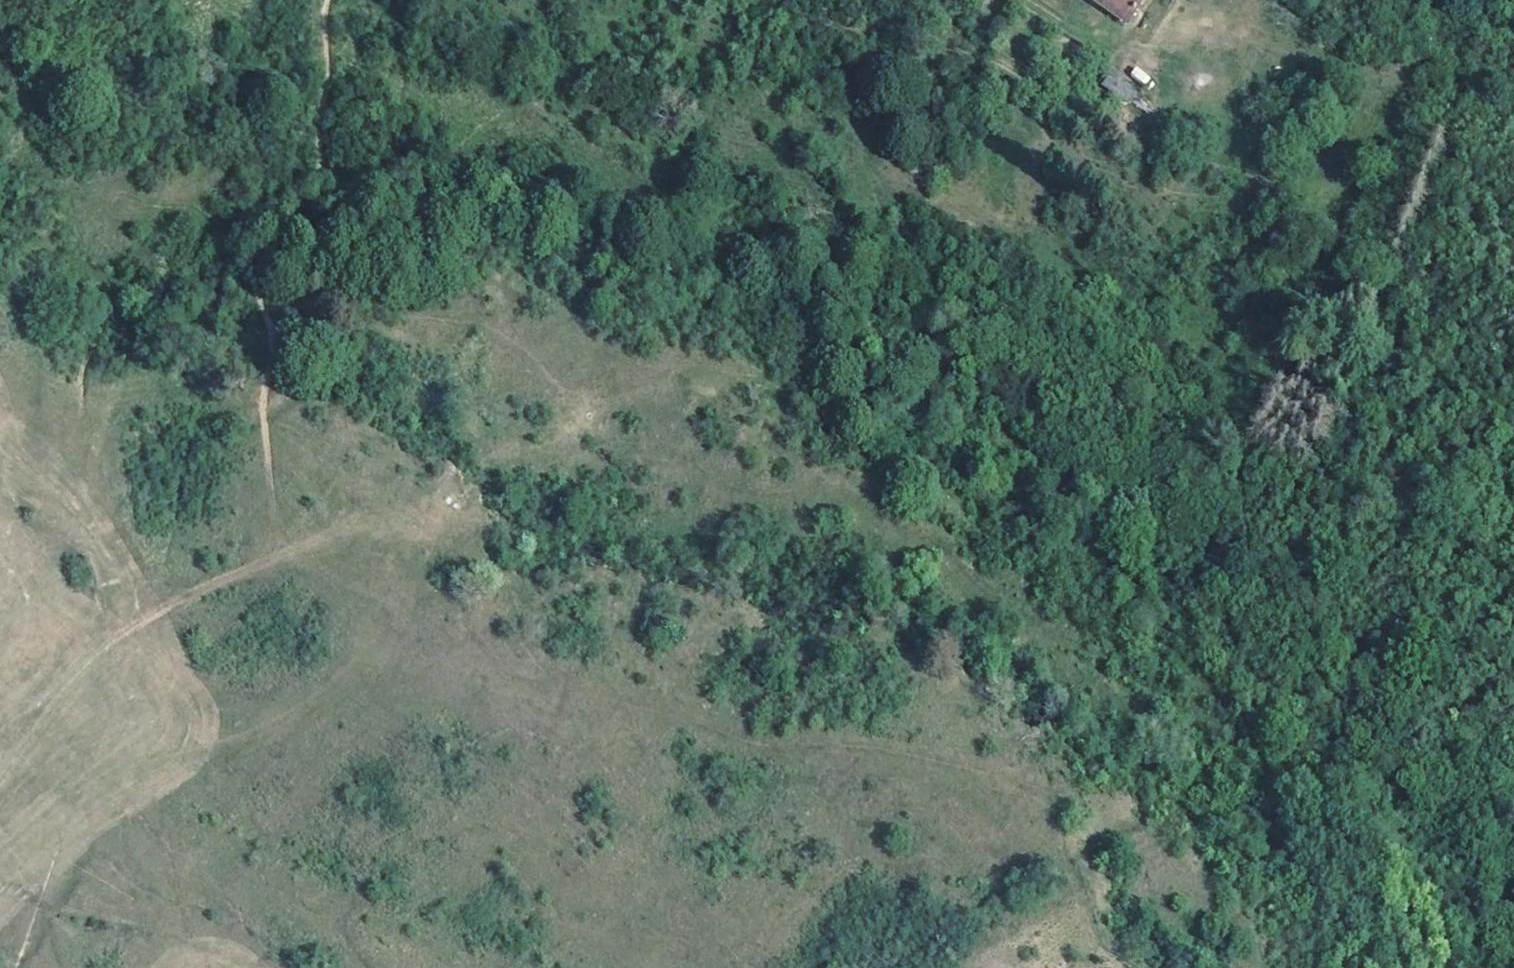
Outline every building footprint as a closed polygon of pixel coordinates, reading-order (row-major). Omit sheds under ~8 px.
[(1087,9),(1122,34),(1145,0),(1093,0),(1087,9)]
